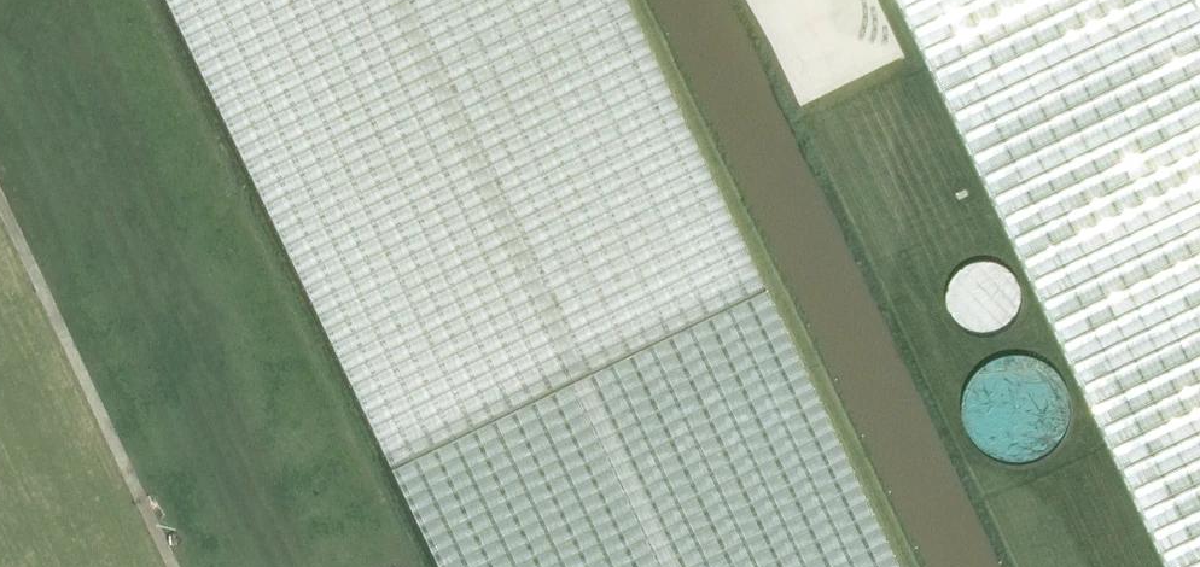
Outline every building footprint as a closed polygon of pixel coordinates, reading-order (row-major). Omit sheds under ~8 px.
[(391,469),(438,566),(663,566),(575,382),(765,290),(626,0),(166,0),(391,469)] [(1168,566),(1199,566),(1199,0),(894,0),(1168,566)] [(785,293),(613,373),(705,566),(914,566),(785,293)]
